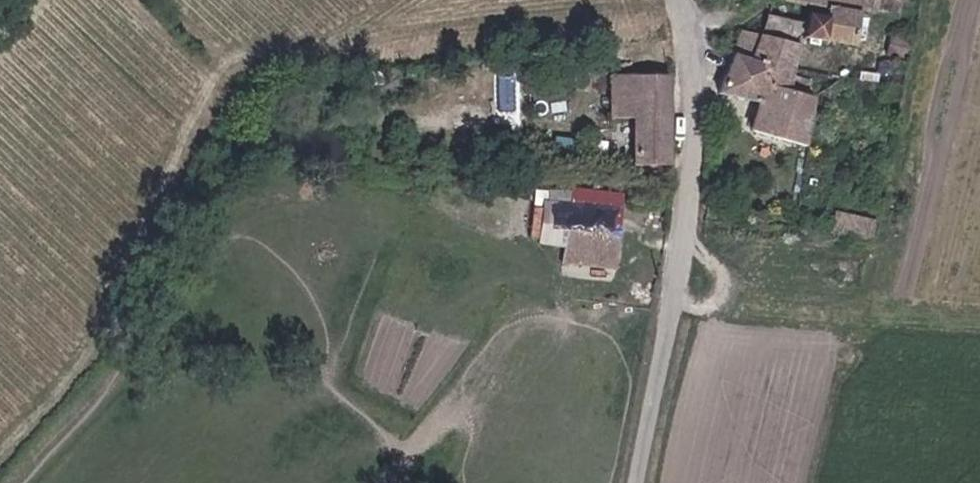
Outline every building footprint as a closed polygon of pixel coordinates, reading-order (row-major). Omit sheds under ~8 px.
[(838,44),(870,49),(874,24),(891,26),(891,4),(871,0),(843,0),(839,31),(838,44)] [(727,94),(767,110),(767,144),(816,148),(821,115),(794,112),(804,51),(749,29),(735,73),(727,94)] [(675,161),(675,77),(620,79),(623,162),(675,161)] [(578,203),(574,260),(626,267),(629,205),(578,203)] [(626,267),(574,260),(572,279),(625,282),(626,267)]
